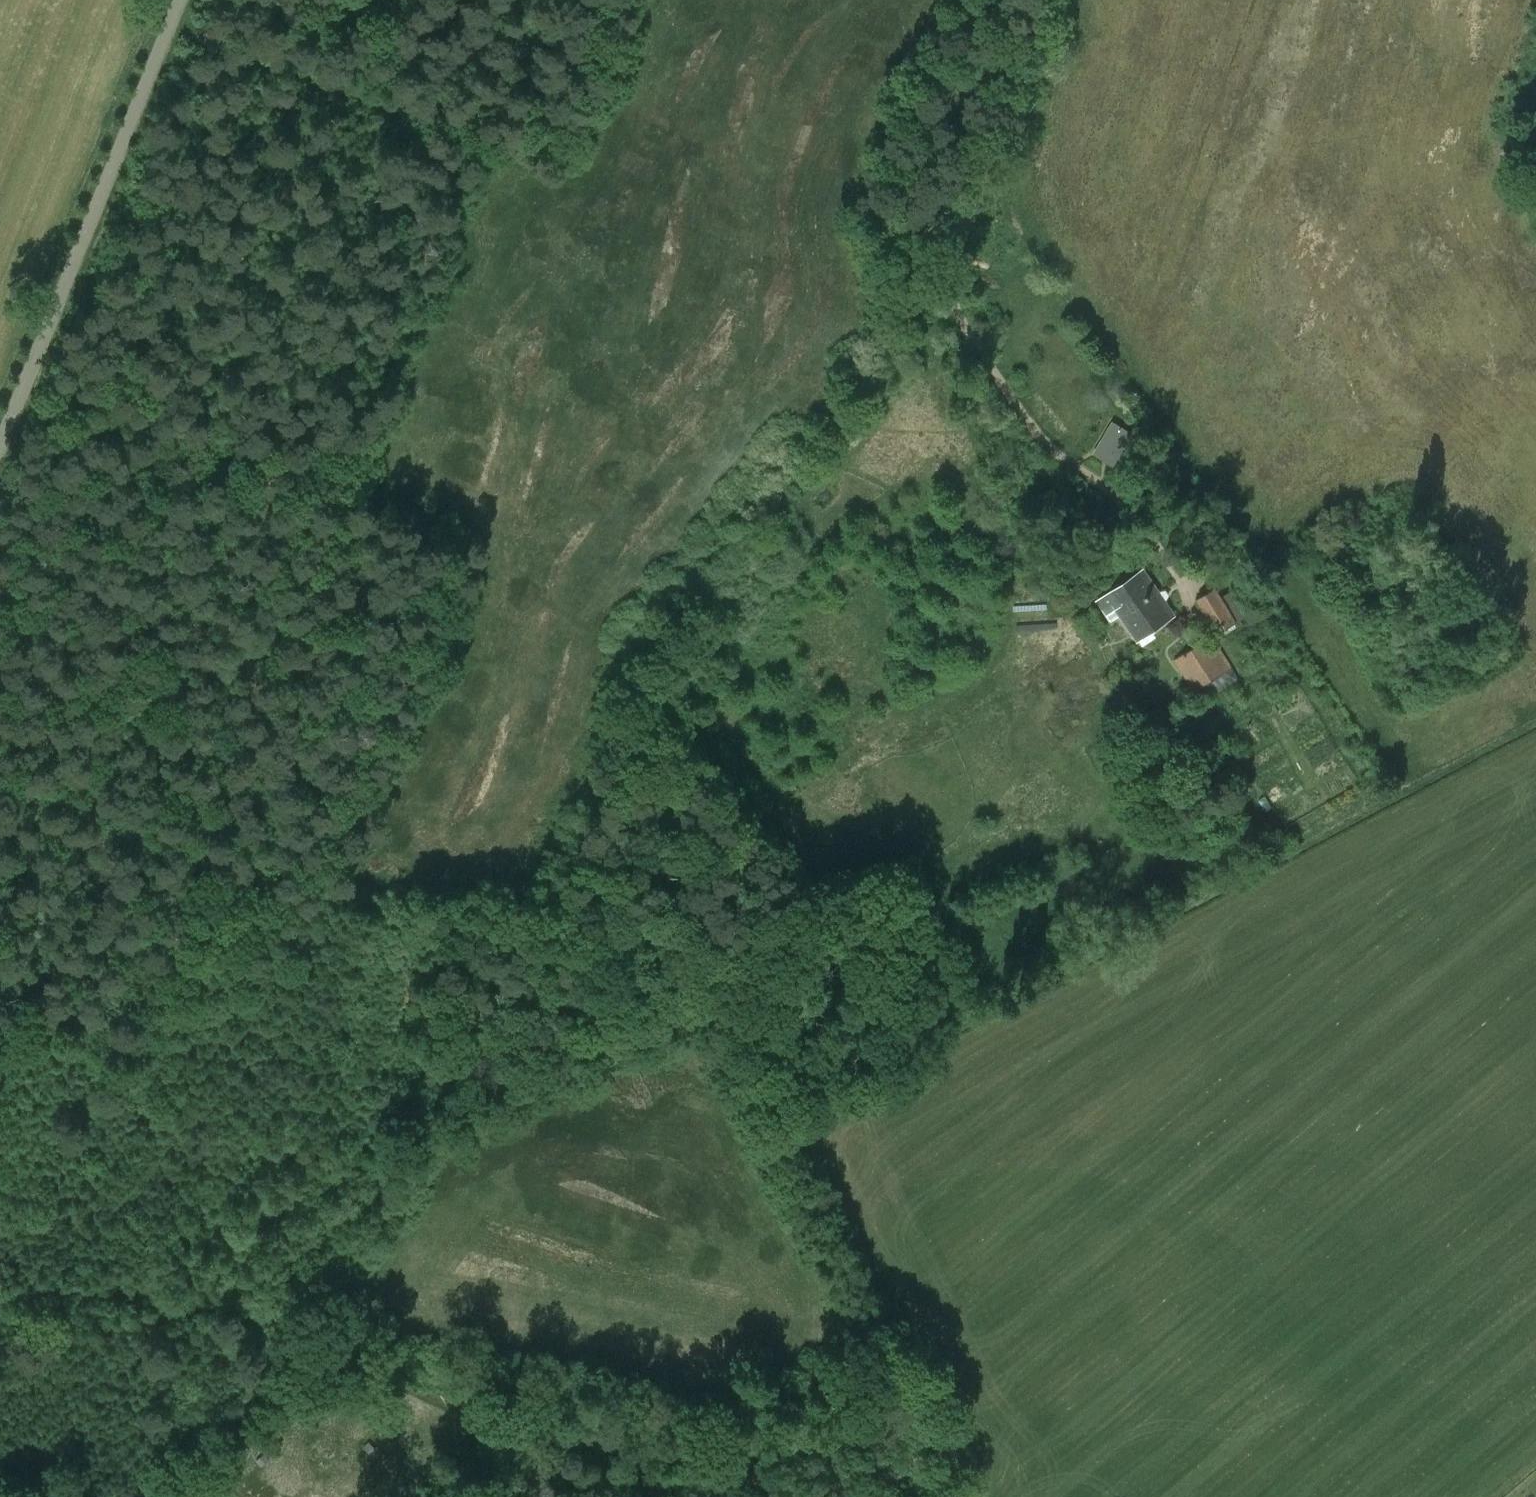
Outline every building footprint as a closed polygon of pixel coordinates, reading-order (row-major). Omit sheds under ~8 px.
[(1113,421),(1094,454),(1114,466),(1134,434),(1113,421)] [(1110,621),(1123,613),(1140,638),(1173,616),(1143,572),(1110,594),(1098,602),(1110,621)] [(1223,596),(1217,586),(1198,599),(1217,633),(1248,616),(1252,623),(1265,616),(1260,608),(1250,614),(1235,589),(1223,596)] [(1194,691),(1203,686),(1210,698),(1239,679),(1225,653),(1229,651),(1220,638),(1210,637),(1175,659),(1194,691)]
